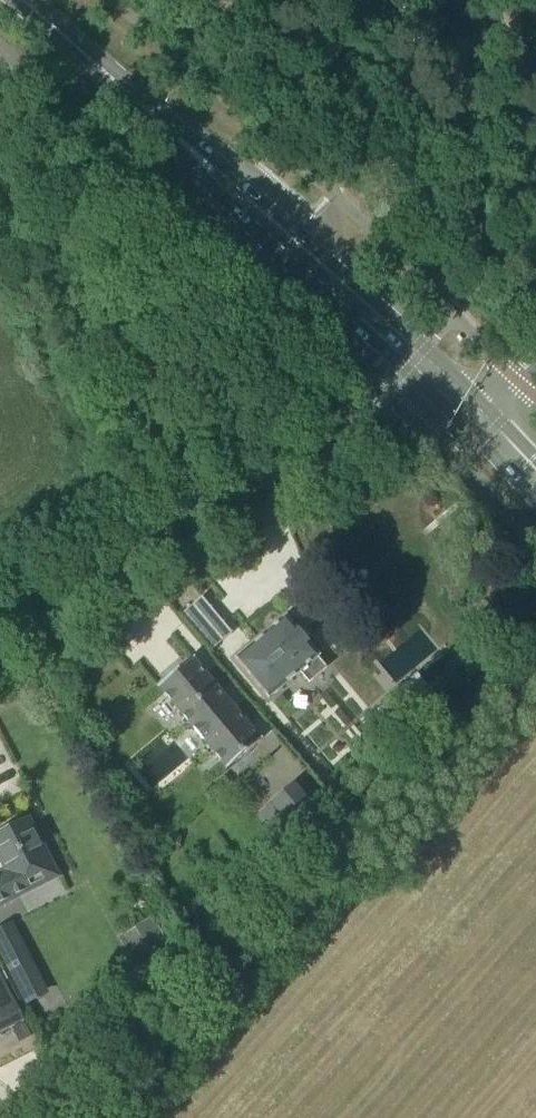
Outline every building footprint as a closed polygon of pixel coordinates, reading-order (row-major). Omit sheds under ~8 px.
[(181,615),(209,649),(220,639),(192,605),(181,615)] [(297,633),(286,620),(287,620),(285,618),(235,659),(268,699),(300,673),(308,683),(325,670),(317,659),(319,658),(317,655),(316,656),(305,644),(307,642),(298,632),(297,633)] [(227,769),(261,741),(192,660),(158,689),(227,769)] [(427,687),(417,675),(408,682),(419,694),(427,687)] [(265,808),(286,833),(322,804),(301,778),(265,808)] [(0,874),(0,907),(20,897),(14,886),(53,866),(29,819),(0,834),(0,859),(2,858),(9,871),(7,872),(6,871),(0,874)] [(147,949),(154,963),(173,954),(165,940),(147,949)] [(3,958),(26,1003),(46,992),(23,948),(3,958)] [(26,1020),(0,971),(0,1034),(26,1020)]
